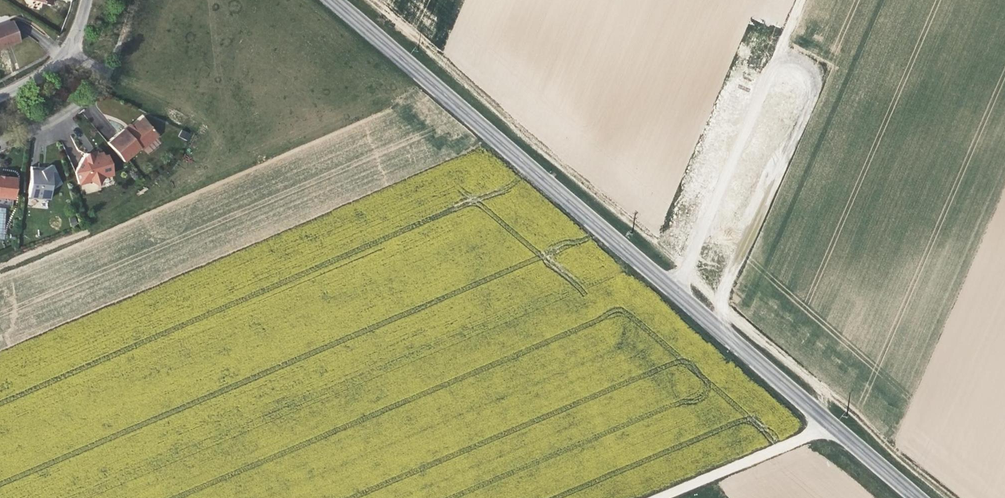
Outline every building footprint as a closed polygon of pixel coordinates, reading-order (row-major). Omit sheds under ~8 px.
[(12,21),(0,25),(0,48),(19,41),(12,21)] [(106,142),(122,161),(138,147),(140,149),(156,135),(141,118),(131,127),(125,131),(123,128),(106,142)] [(188,141),(192,134),(181,129),(178,137),(188,141)] [(101,178),(112,176),(107,156),(102,157),(101,153),(97,155),(97,157),(91,155),(90,156),(85,154),(75,174),(78,185),(89,182),(97,186),(101,178)] [(39,168),(31,167),(28,198),(49,201),(50,190),(61,185),(52,165),(40,172),(39,168)] [(15,177),(0,176),(0,197),(13,199),(15,177)]
